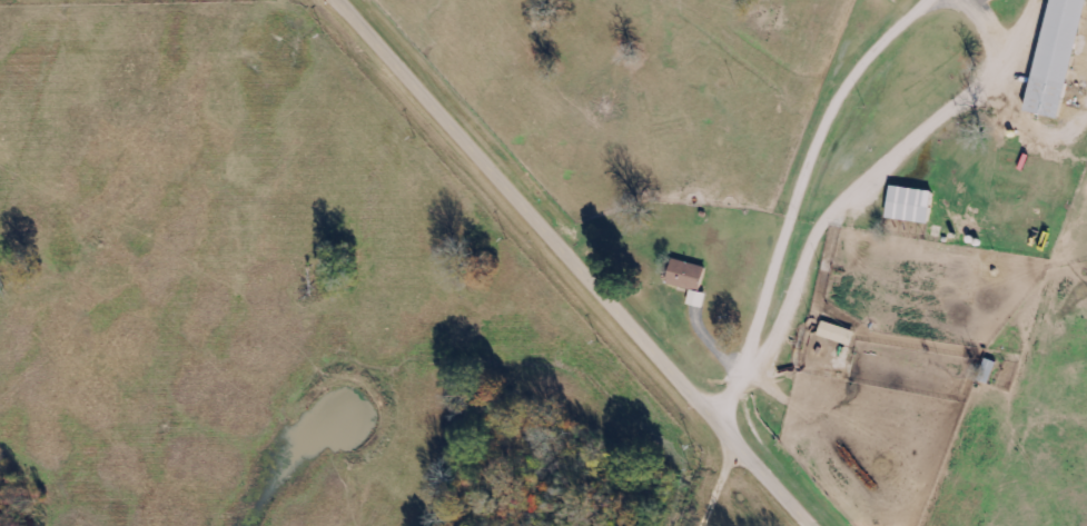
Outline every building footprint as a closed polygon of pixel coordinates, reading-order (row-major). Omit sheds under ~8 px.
[(1086,16),(1086,0),(1054,0),(1031,110),(1065,118),(1086,16)] [(931,222),(935,189),(893,185),(890,218),(931,222)] [(709,265),(674,258),(669,283),(693,288),(690,303),(706,306),(709,292),(704,291),(709,265)] [(820,334),(853,345),(858,330),(825,320),(820,334)]
